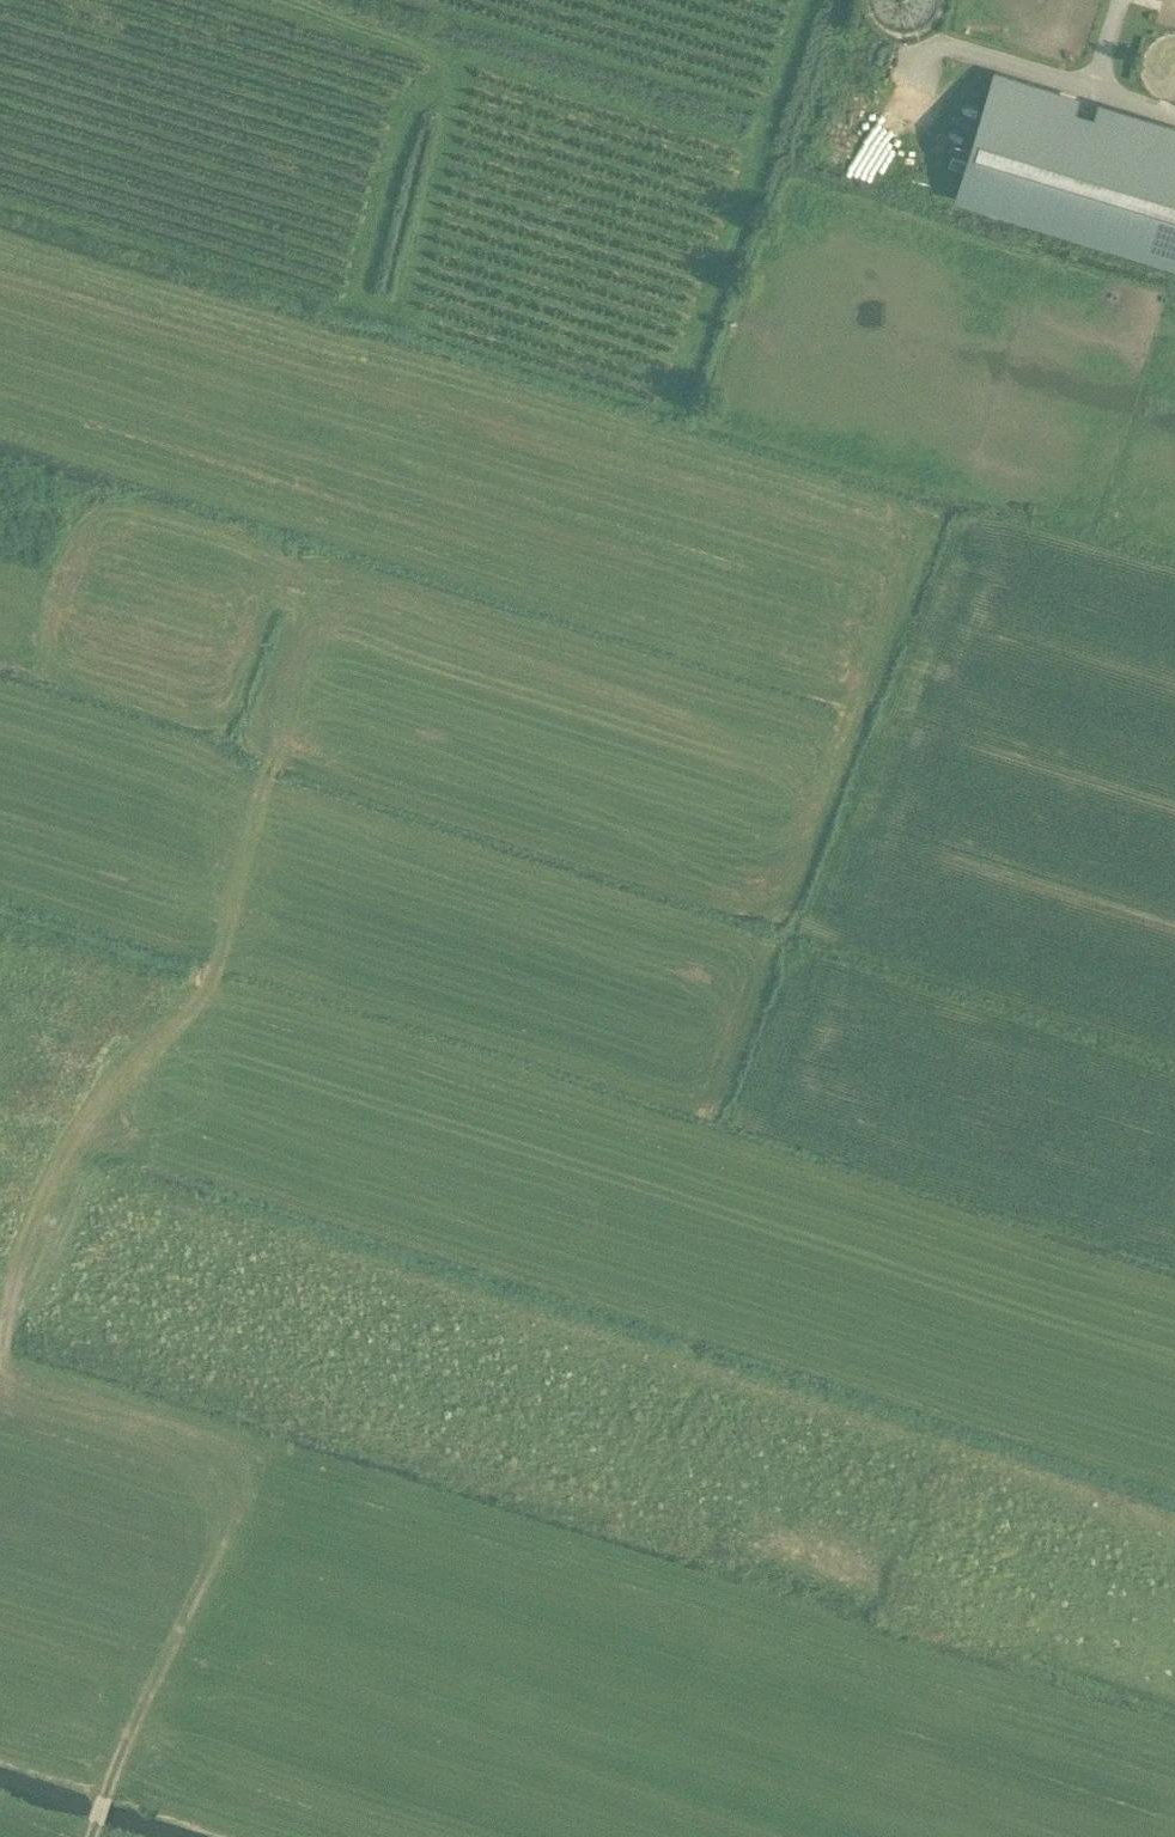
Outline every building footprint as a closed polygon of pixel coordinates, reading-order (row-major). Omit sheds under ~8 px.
[(958,196),(1174,262),(1174,128),(995,73),(958,196)]
